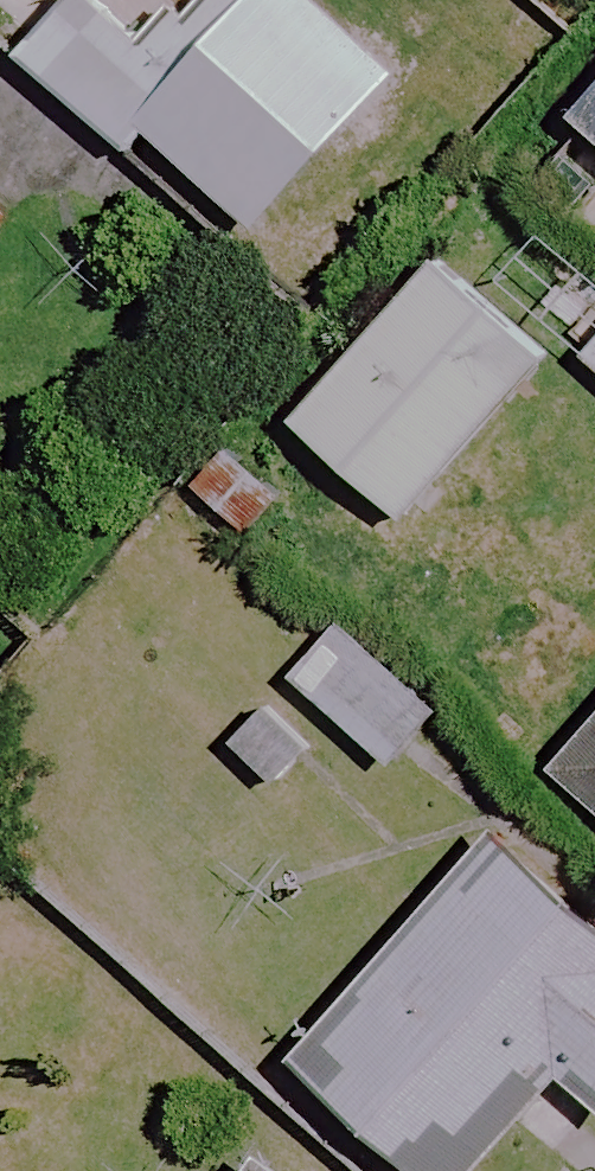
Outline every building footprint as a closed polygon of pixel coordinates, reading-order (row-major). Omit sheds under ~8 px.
[(2,52),(123,152),(145,126),(267,227),(393,76),(302,0),(0,0),(0,25),(15,37),(2,52)] [(568,125),(594,148),(594,94),(568,125)] [(538,360),(428,263),(284,425),(394,523),(538,360)] [(579,365),(594,380),(594,347),(579,365)] [(280,499),(207,439),(165,490),(239,550),(280,499)] [(422,728),(328,638),(285,683),(379,773),(422,728)] [(308,753),(240,695),(198,744),(266,802),(308,753)] [(553,779),(594,814),(594,729),(553,779)] [(497,848),(299,1072),(410,1170),(478,1170),(556,1083),(594,1118),(594,934),(497,848)] [(251,1159),(242,1170),(266,1170),(251,1159)]
